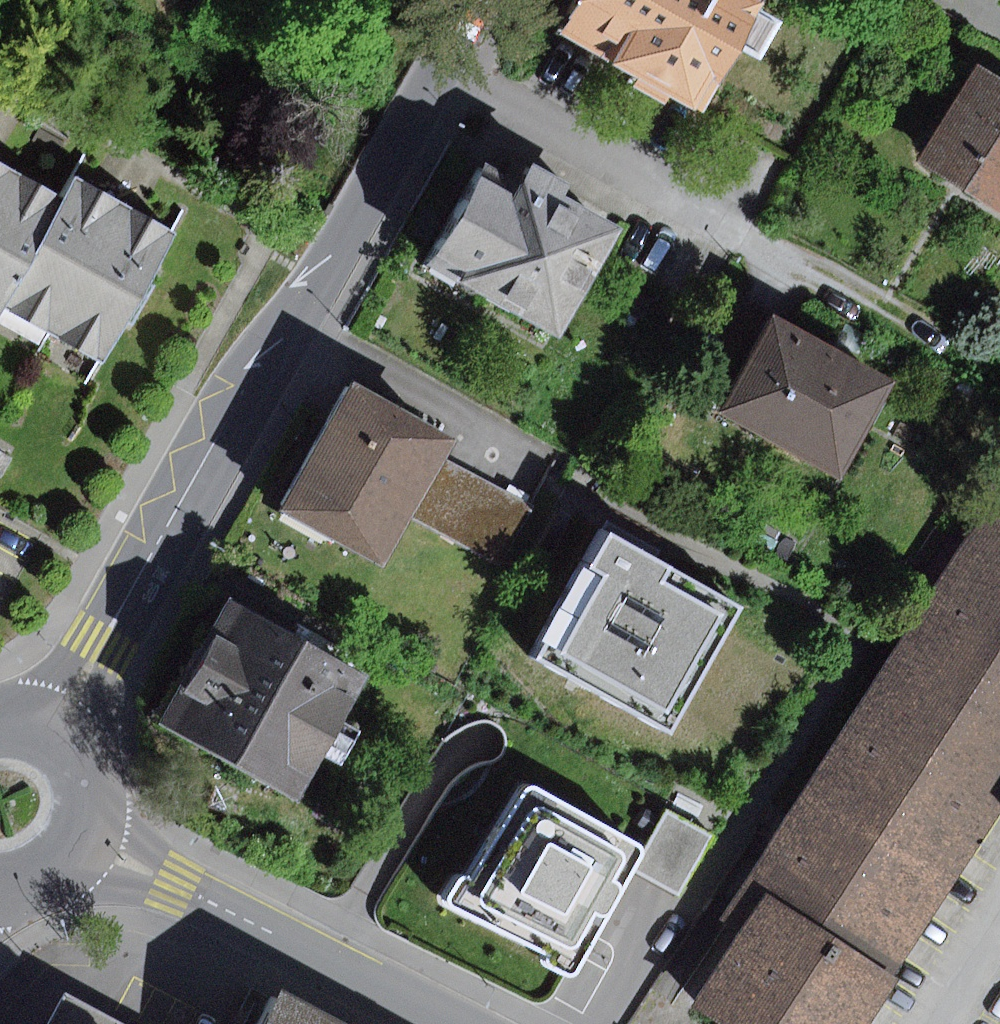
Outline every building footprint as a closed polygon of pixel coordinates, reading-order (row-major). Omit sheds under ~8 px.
[(767,5),(758,0),(588,0),(567,36),(704,112),(767,5)] [(980,68),(921,163),(957,185),(999,211),(999,80),(980,68)] [(66,195),(0,158),(0,313),(5,305),(66,195)] [(427,265),(554,333),(609,232),(553,202),(562,185),(517,161),(506,183),(479,168),(427,265)] [(55,333),(126,204),(76,177),(66,195),(5,305),(55,333)] [(126,204),(55,333),(108,361),(177,233),(126,204)] [(738,395),(777,325),(740,304),(701,374),(738,395)] [(846,490),(900,393),(777,325),(738,395),(722,422),(846,490)] [(287,512),(388,567),(416,518),(447,460),(457,444),(356,388),(287,512)] [(0,451),(0,477),(2,478),(14,459),(0,451)] [(533,506),(447,460),(416,518),(502,565),(533,506)] [(999,814),(999,499),(726,917),(754,935),(702,1015),(716,1023),(877,1023),(906,980),(895,973),(999,814)] [(660,726),(730,601),(600,529),(530,653),(660,726)] [(164,723),(303,799),(371,678),(232,602),(164,723)] [(539,963),(561,974),(566,972),(570,968),(607,901),(632,856),(633,849),(630,843),(524,785),(519,785),(464,875),(459,874),(453,875),(441,895),(440,899),(443,904),(539,950),(536,957),(539,963)] [(675,814),(643,873),(682,894),(714,835),(675,814)] [(63,1023),(128,1023),(78,997),(63,1023)] [(286,997),(272,1023),(337,1023),(286,997)]
